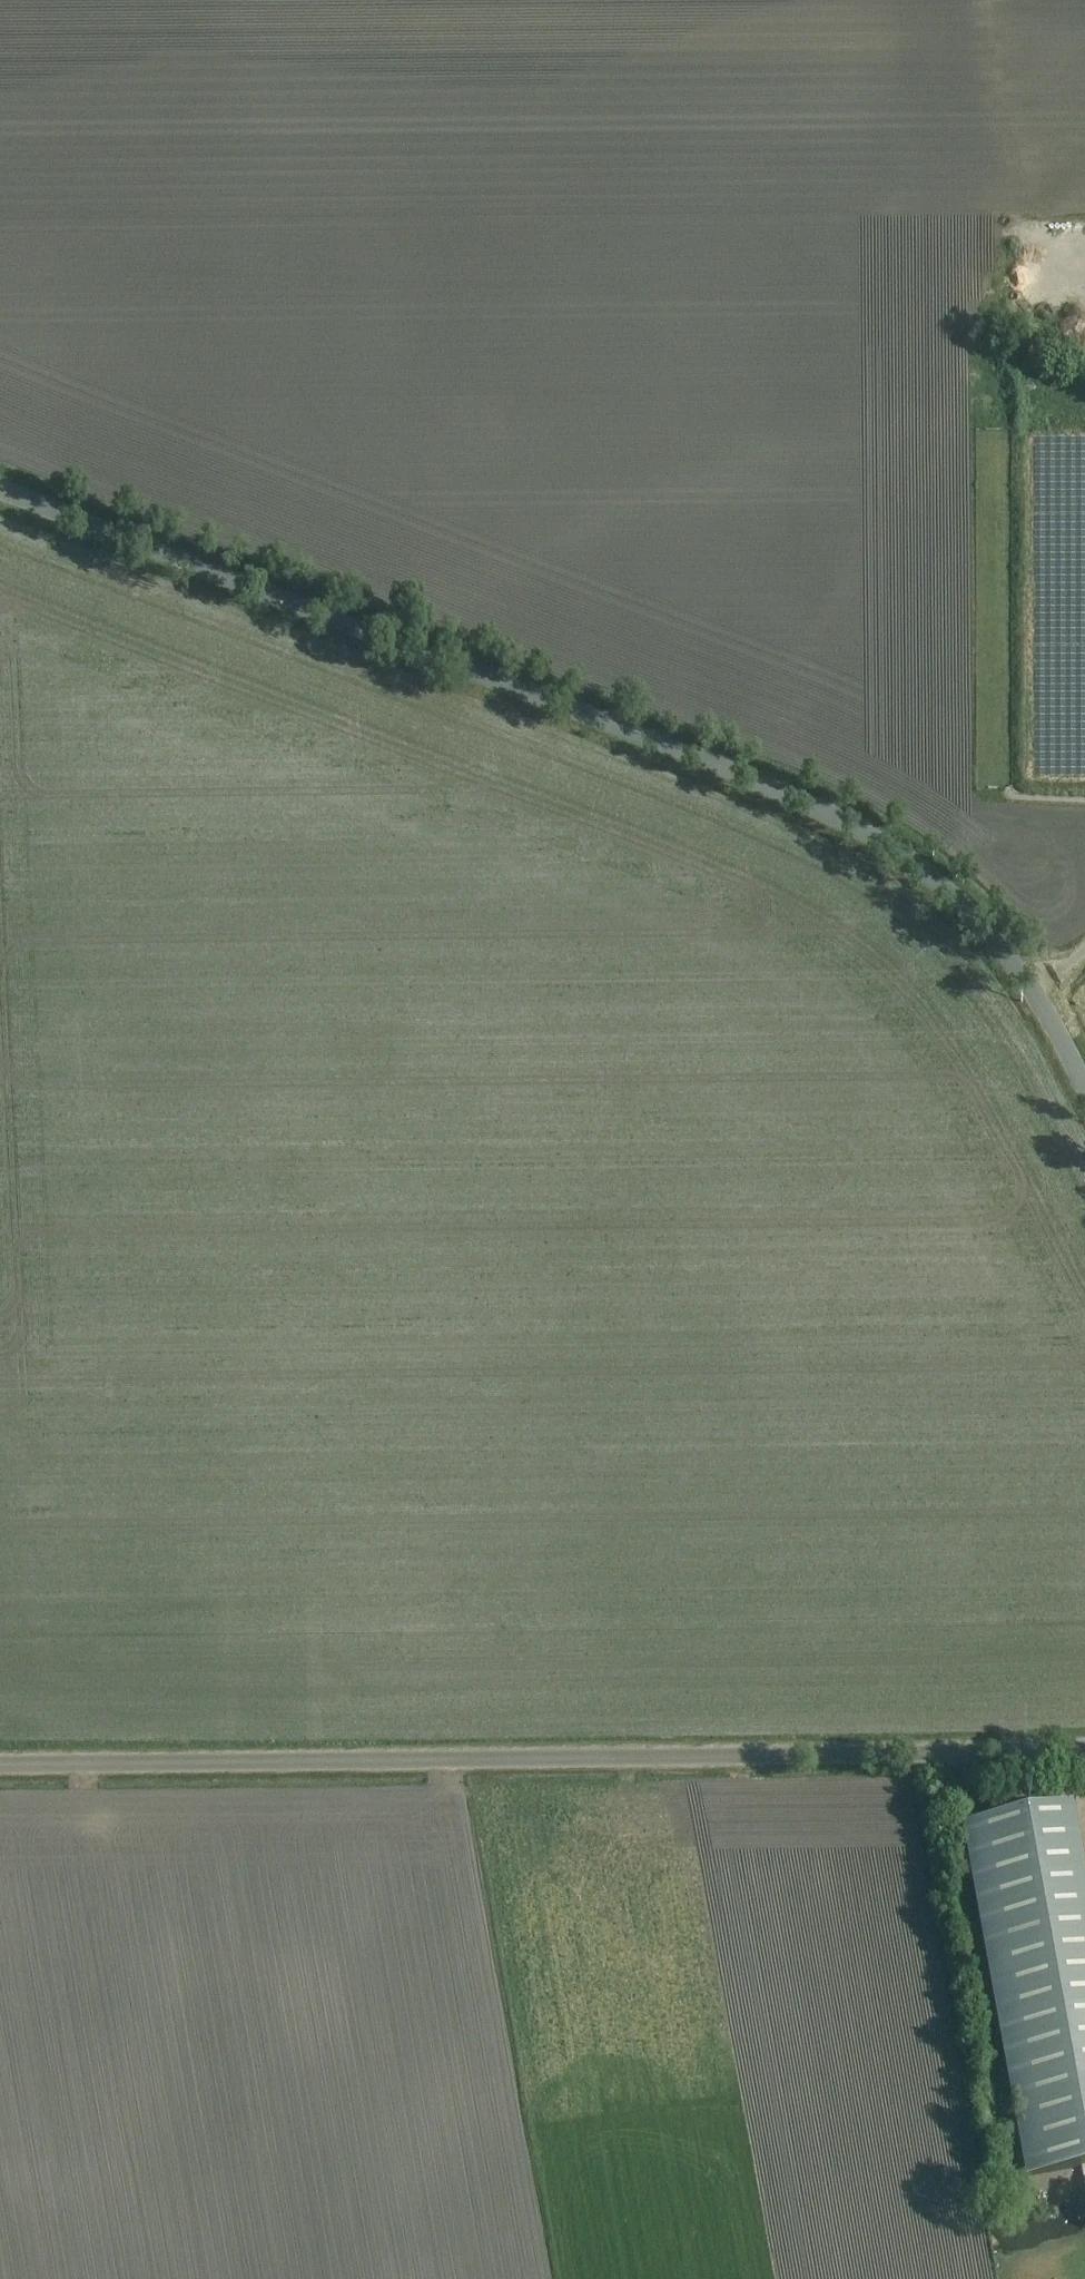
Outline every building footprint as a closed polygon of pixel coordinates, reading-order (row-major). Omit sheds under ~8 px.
[(1030,2178),(1080,2168),(1084,2168),(1084,1880),(1070,1800),(964,1819),(1030,2178)]
